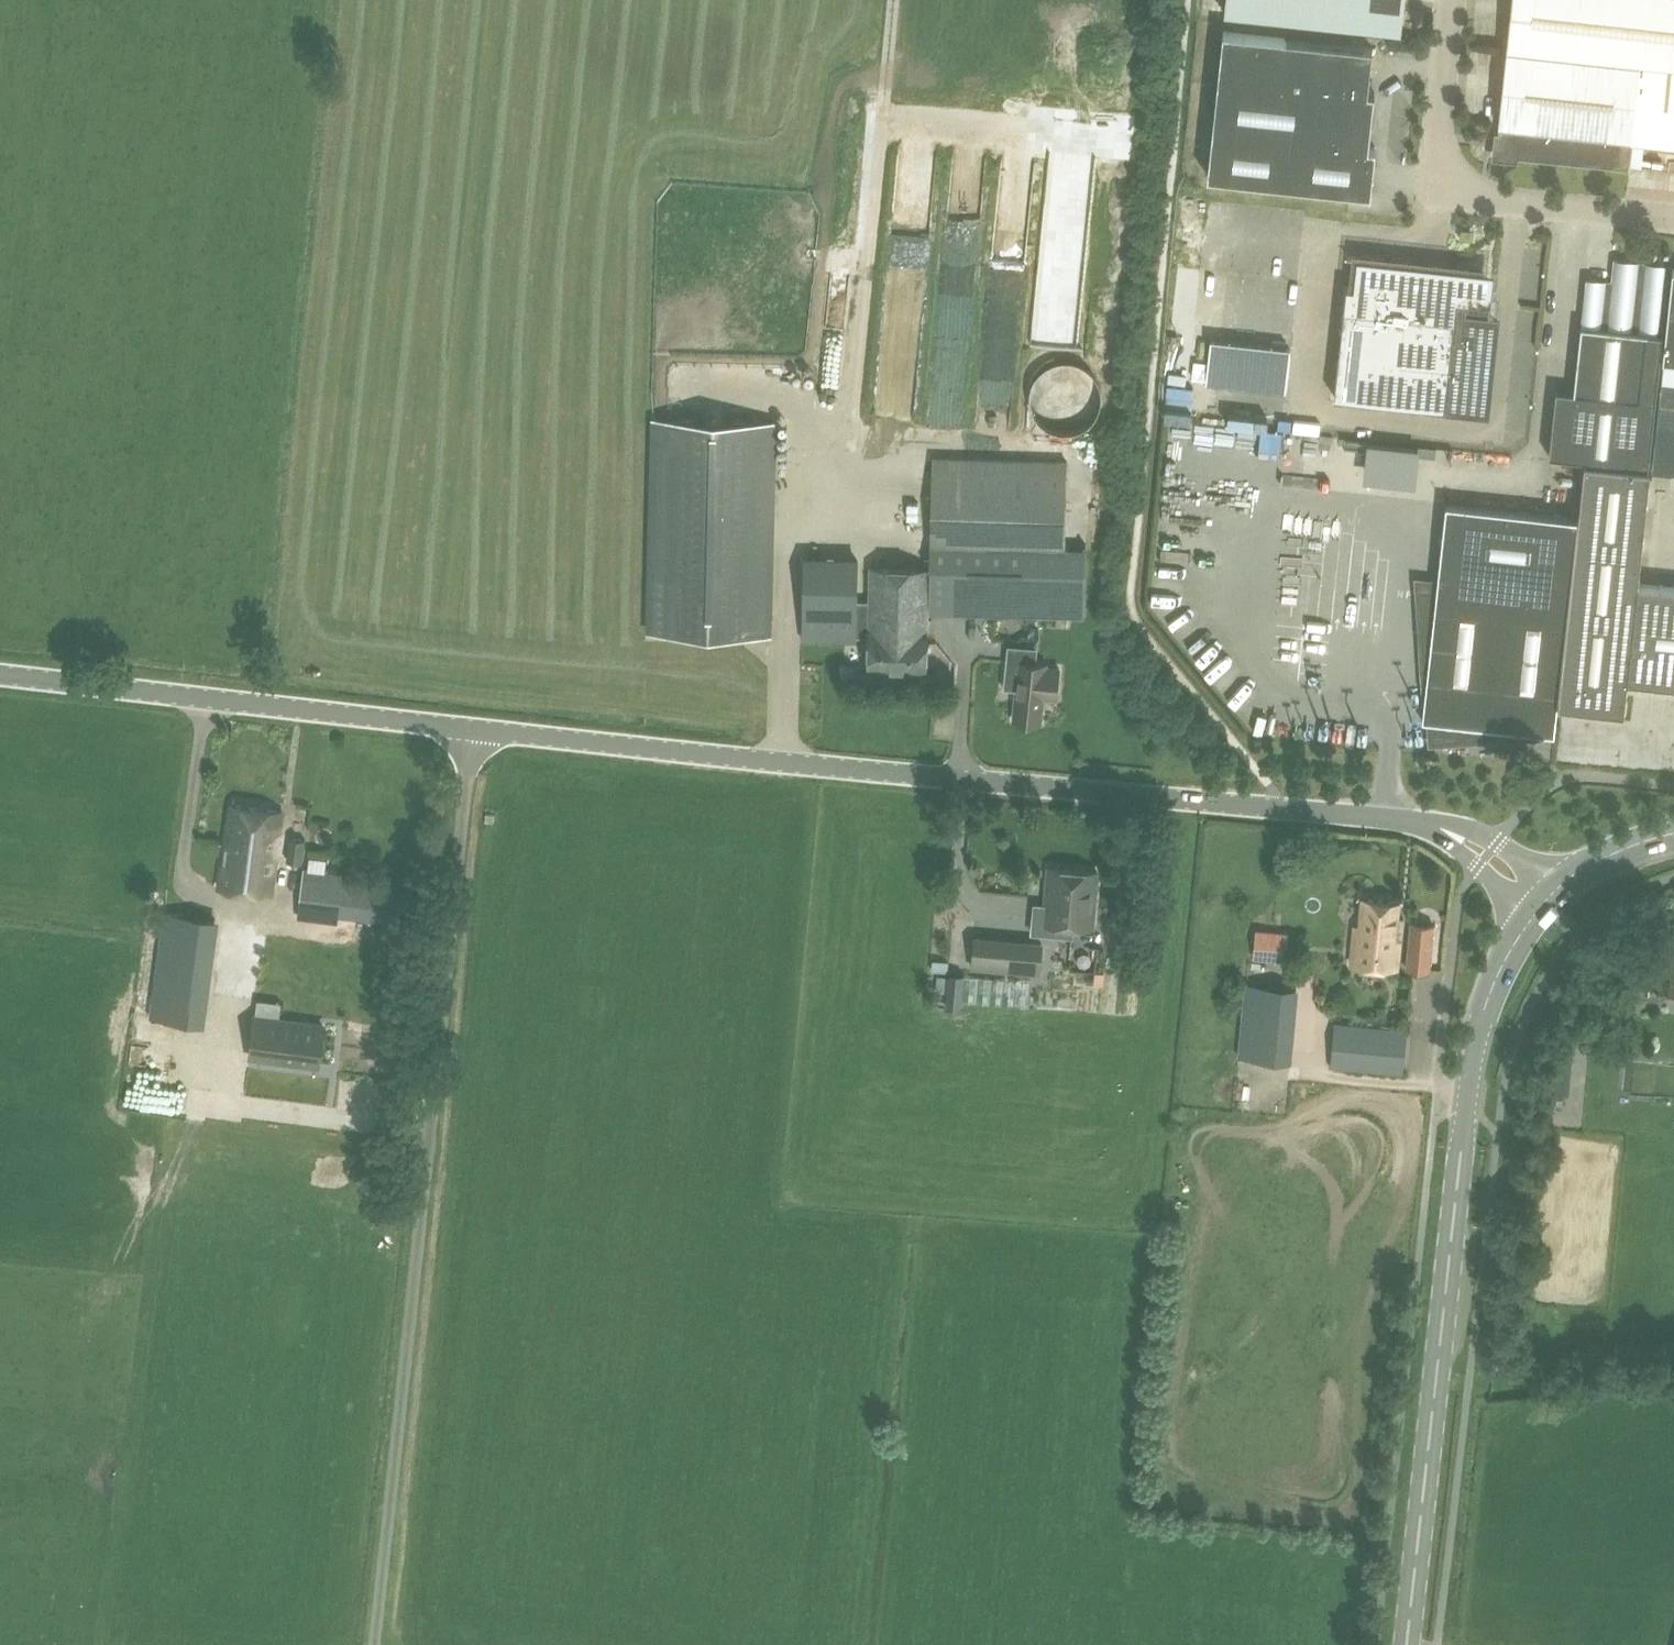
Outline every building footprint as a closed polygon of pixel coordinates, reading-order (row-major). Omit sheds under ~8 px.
[(1227,11),(1402,29),(1405,0),(1228,0),(1227,11)] [(1500,155),(1631,168),(1642,62),(1598,58),(1604,0),(1514,0),(1509,49),(1502,124),(1503,124),(1500,155)] [(1598,58),(1642,62),(1673,66),(1673,0),(1604,0),(1598,58)] [(1369,192),(1371,192),(1376,145),(1374,145),(1374,146),(1369,145),(1375,90),(1368,89),(1373,46),(1224,29),(1208,174),(1369,191),(1369,192)] [(1673,156),(1673,139),(1663,138),(1661,155),(1673,156)] [(1337,397),(1447,409),(1447,410),(1480,414),(1491,313),(1487,312),(1488,303),(1489,303),(1489,301),(1484,301),(1485,292),(1480,291),(1483,271),(1471,269),(1350,256),(1350,258),(1359,259),(1356,287),(1347,286),(1347,288),(1349,288),(1337,397)] [(1557,390),(1550,455),(1648,465),(1662,335),(1653,334),(1661,265),(1616,260),(1614,283),(1594,281),(1593,294),(1589,293),(1588,303),(1591,304),(1590,313),(1587,313),(1586,325),(1581,325),(1574,392),(1557,390)] [(1673,359),(1673,268),(1663,358),(1673,359)] [(1206,385),(1286,393),(1291,347),(1211,338),(1206,385)] [(1652,466),(1673,468),(1673,361),(1663,359),(1659,400),(1652,466)] [(1043,423),(1049,428),(1057,431),(1065,432),(1073,431),(1081,429),(1088,425),(1094,419),(1098,413),(1101,405),(1102,397),(1102,389),(1099,381),(1095,374),(1090,368),(1083,364),(1075,361),(1067,360),(1059,360),(1052,363),(1045,367),(1039,372),(1034,379),(1031,387),(1030,395),(1031,403),(1033,410),(1037,417),(1043,423)] [(654,418),(649,632),(769,635),(775,421),(654,418)] [(929,567),(928,614),(1085,618),(1086,543),(1066,543),(1068,460),(933,456),(930,567),(929,567)] [(1559,708),(1626,714),(1629,681),(1673,685),(1673,586),(1639,583),(1650,470),(1583,462),(1577,517),(1559,708)] [(1557,738),(1559,708),(1577,517),(1445,503),(1436,590),(1418,591),(1425,692),(1421,723),(1426,724),(1428,744),(1546,737),(1557,738)] [(856,626),(856,636),(870,636),(869,666),(926,667),(928,614),(929,567),(871,565),(870,600),(857,600),(858,560),(804,559),(803,624),(856,626)] [(1036,662),(1006,659),(1003,688),(1017,690),(1014,719),(1041,722),(1044,695),(1057,697),(1060,668),(1047,667),(1047,663),(1036,662)] [(272,893),(283,811),(231,804),(220,886),(272,893)] [(290,837),(287,859),(302,861),(305,838),(290,837)] [(1098,871),(1049,867),(1046,905),(1034,904),(1032,933),(1073,936),(1074,925),(1093,926),(1098,871)] [(393,923),(393,921),(397,888),(343,882),(345,873),(305,868),(298,916),(338,923),(338,917),(393,923)] [(397,888),(393,921),(405,922),(408,889),(397,888)] [(1403,917),(1399,917),(1401,902),(1363,898),(1360,926),(1355,925),(1351,961),(1398,967),(1403,917)] [(203,1025),(217,919),(164,912),(149,1017),(203,1025)] [(1430,970),(1435,924),(1411,922),(1407,968),(1430,970)] [(1289,933),(1258,930),(1255,956),(1286,959),(1289,933)] [(1042,942),(975,937),(973,965),(1040,970),(1042,942)] [(933,959),(932,968),(947,969),(948,961),(933,959)] [(947,1006),(961,1007),(963,972),(950,971),(947,1006)] [(947,990),(947,974),(938,974),(938,990),(947,990)] [(1300,987),(1246,983),(1238,1056),(1292,1061),(1300,987)] [(1592,1031),(1603,1024),(1595,1012),(1584,1019),(1592,1031)] [(323,1026),(256,1016),(252,1043),(251,1043),(250,1055),(319,1065),(321,1052),(320,1052),(323,1026)] [(1407,1029),(1336,1022),(1332,1065),(1404,1072),(1407,1029)] [(1603,1037),(1593,1036),(1591,1050),(1602,1051),(1603,1037)]
